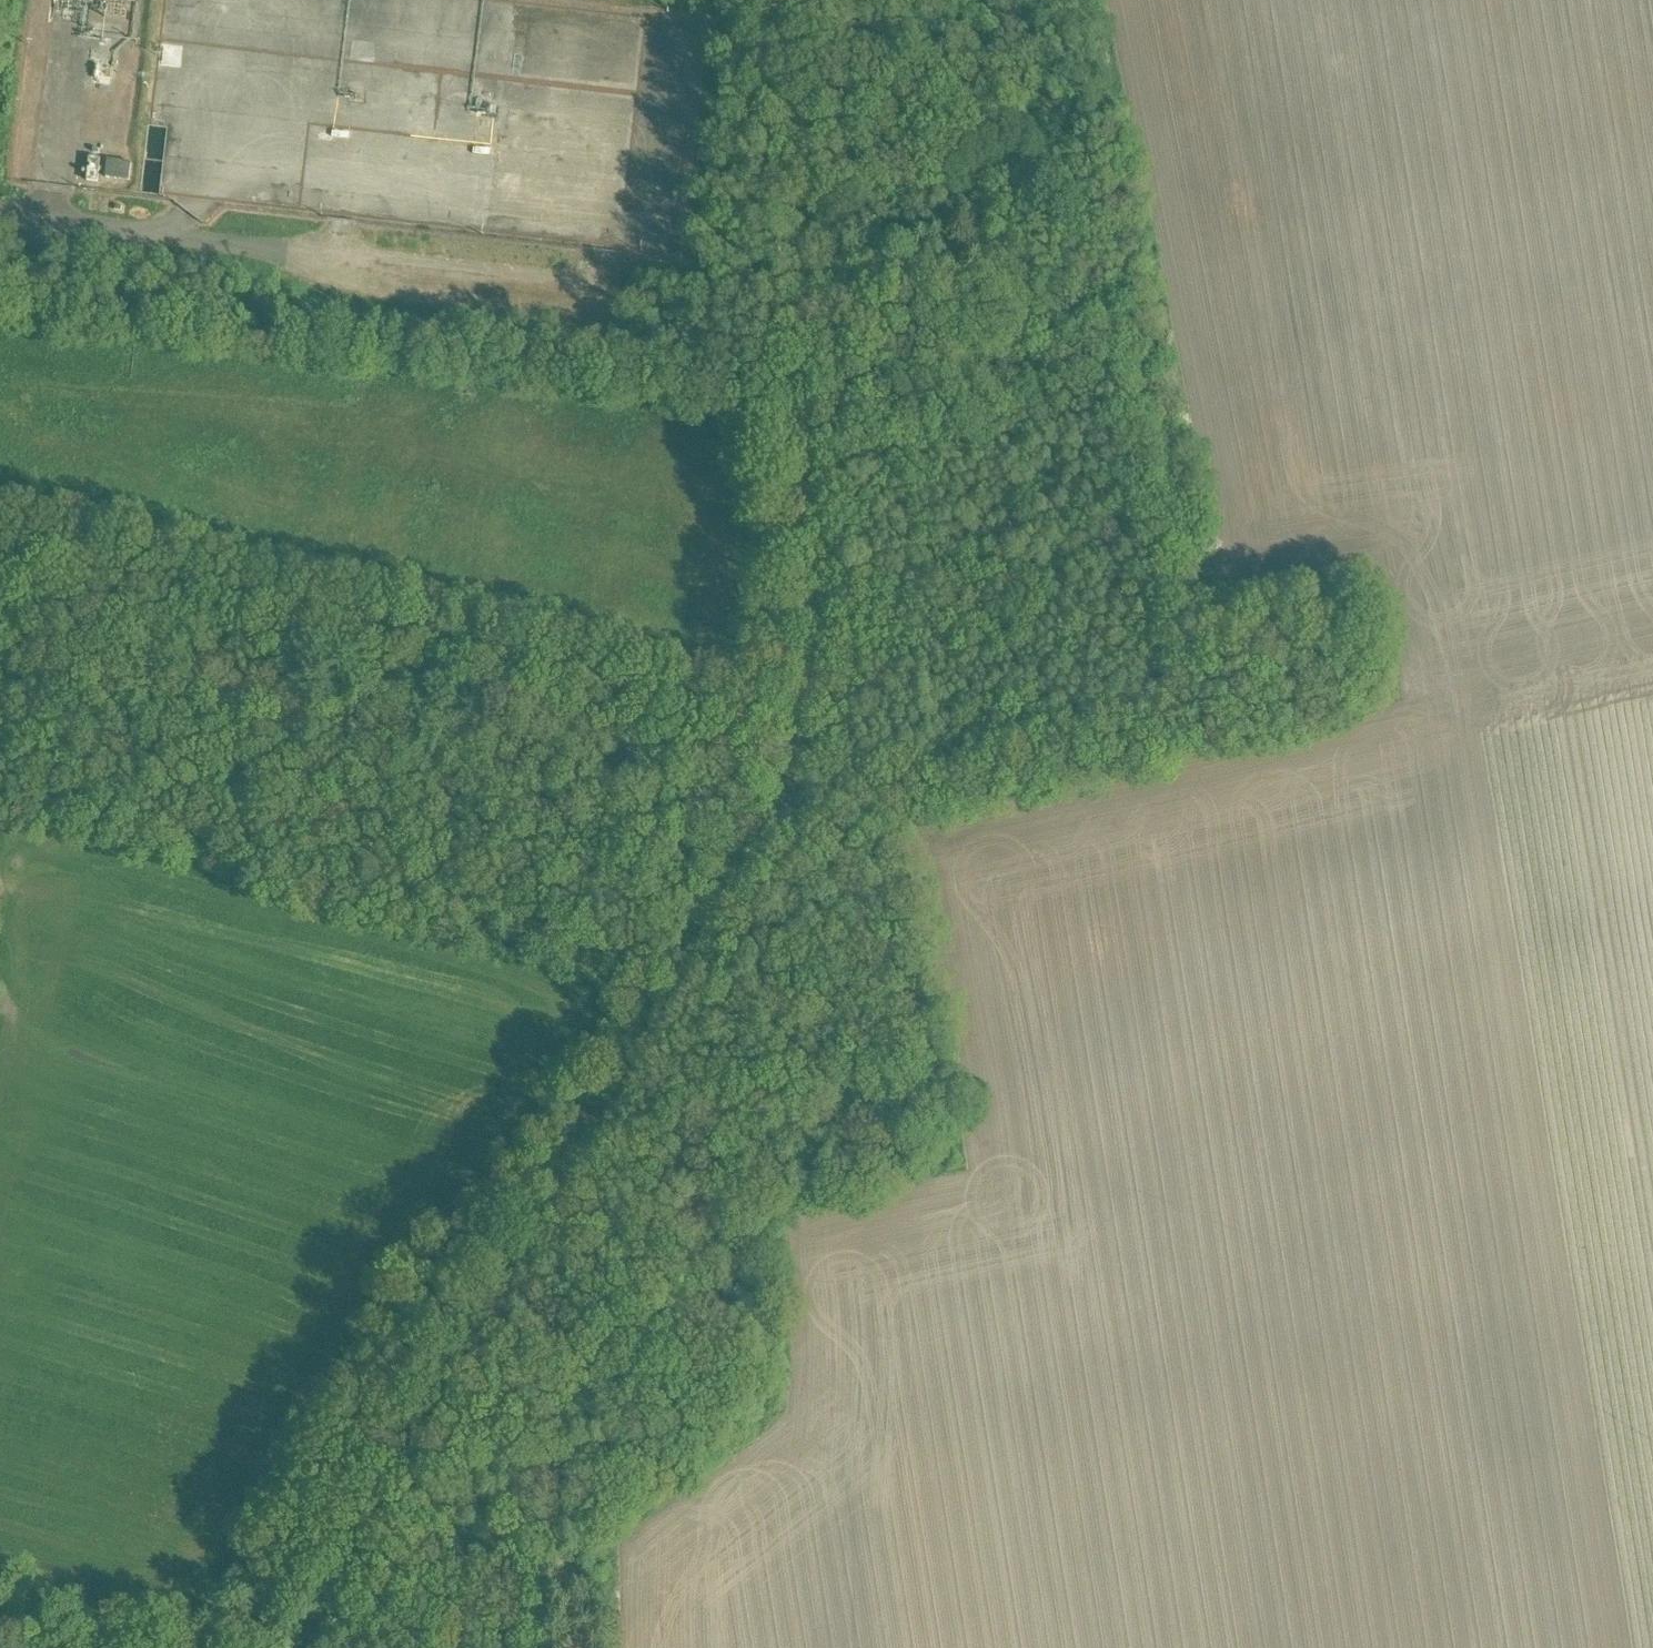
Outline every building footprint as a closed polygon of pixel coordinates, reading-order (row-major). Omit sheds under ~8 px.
[(86,181),(98,183),(100,159),(89,158),(86,181)] [(131,163),(108,160),(106,179),(129,181),(131,163)]
